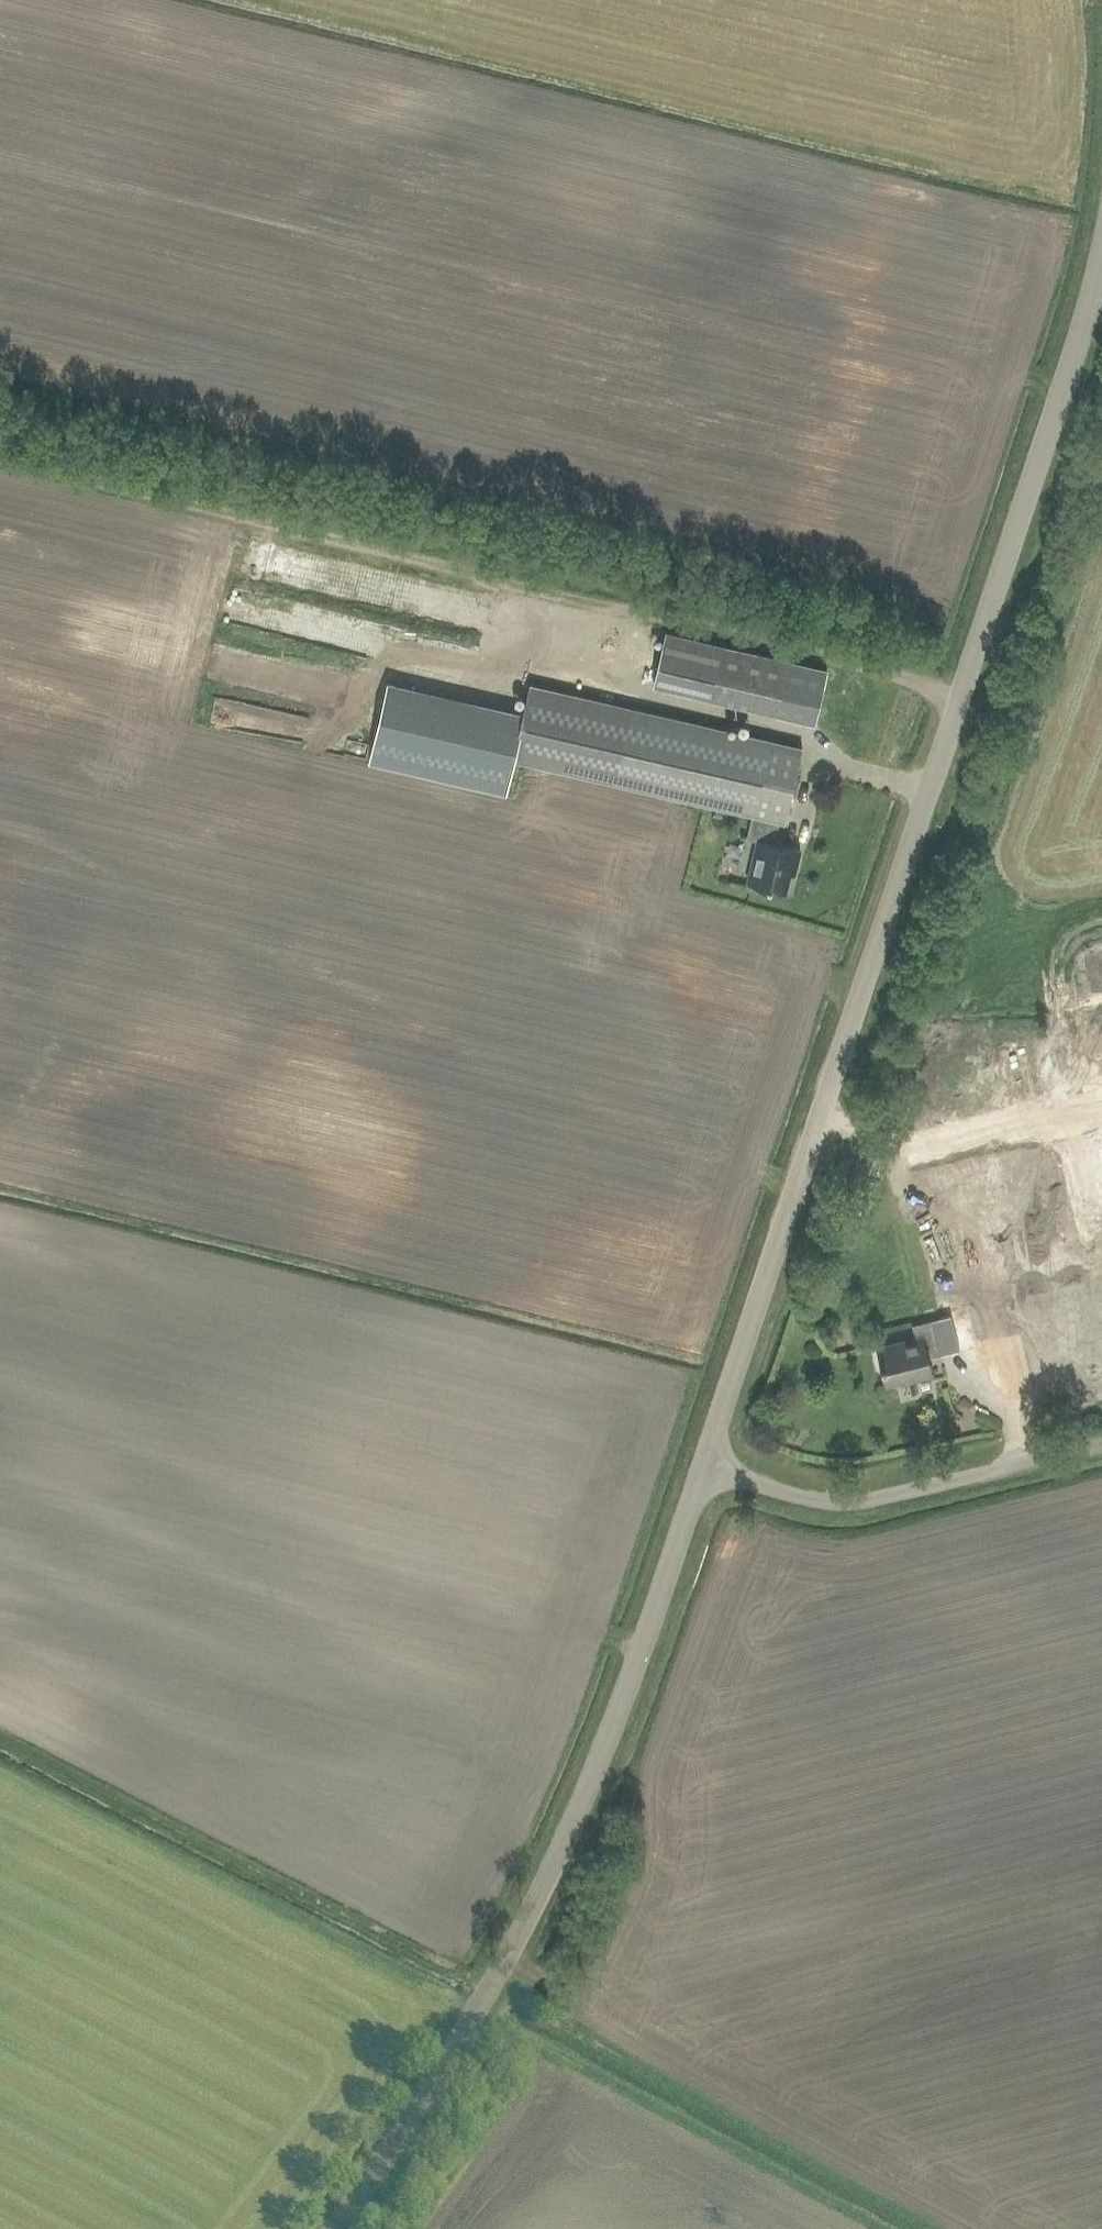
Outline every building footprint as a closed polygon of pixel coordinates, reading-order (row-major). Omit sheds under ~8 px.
[(668,630),(656,683),(817,721),(829,669),(668,630)] [(387,675),(367,758),(508,792),(516,757),(754,814),(748,839),(759,842),(749,883),(786,892),(791,874),(795,875),(801,850),(775,844),(781,820),(787,822),(804,748),(531,684),(525,709),(387,675)] [(1101,1081),(1101,998),(1050,1010),(1069,1089),(1101,1081)] [(930,1077),(925,1078),(931,1113),(992,1103),(981,1040),(926,1049),(930,1077)] [(1097,1216),(1101,1215),(1101,1123),(1075,1130),(1097,1216)] [(916,1178),(950,1317),(915,1327),(918,1337),(879,1348),(890,1386),(932,1374),(928,1359),(944,1355),(944,1356),(959,1352),(959,1355),(1080,1325),(1037,1148),(916,1178)] [(869,1171),(874,1158),(860,1153),(855,1166),(869,1171)]
